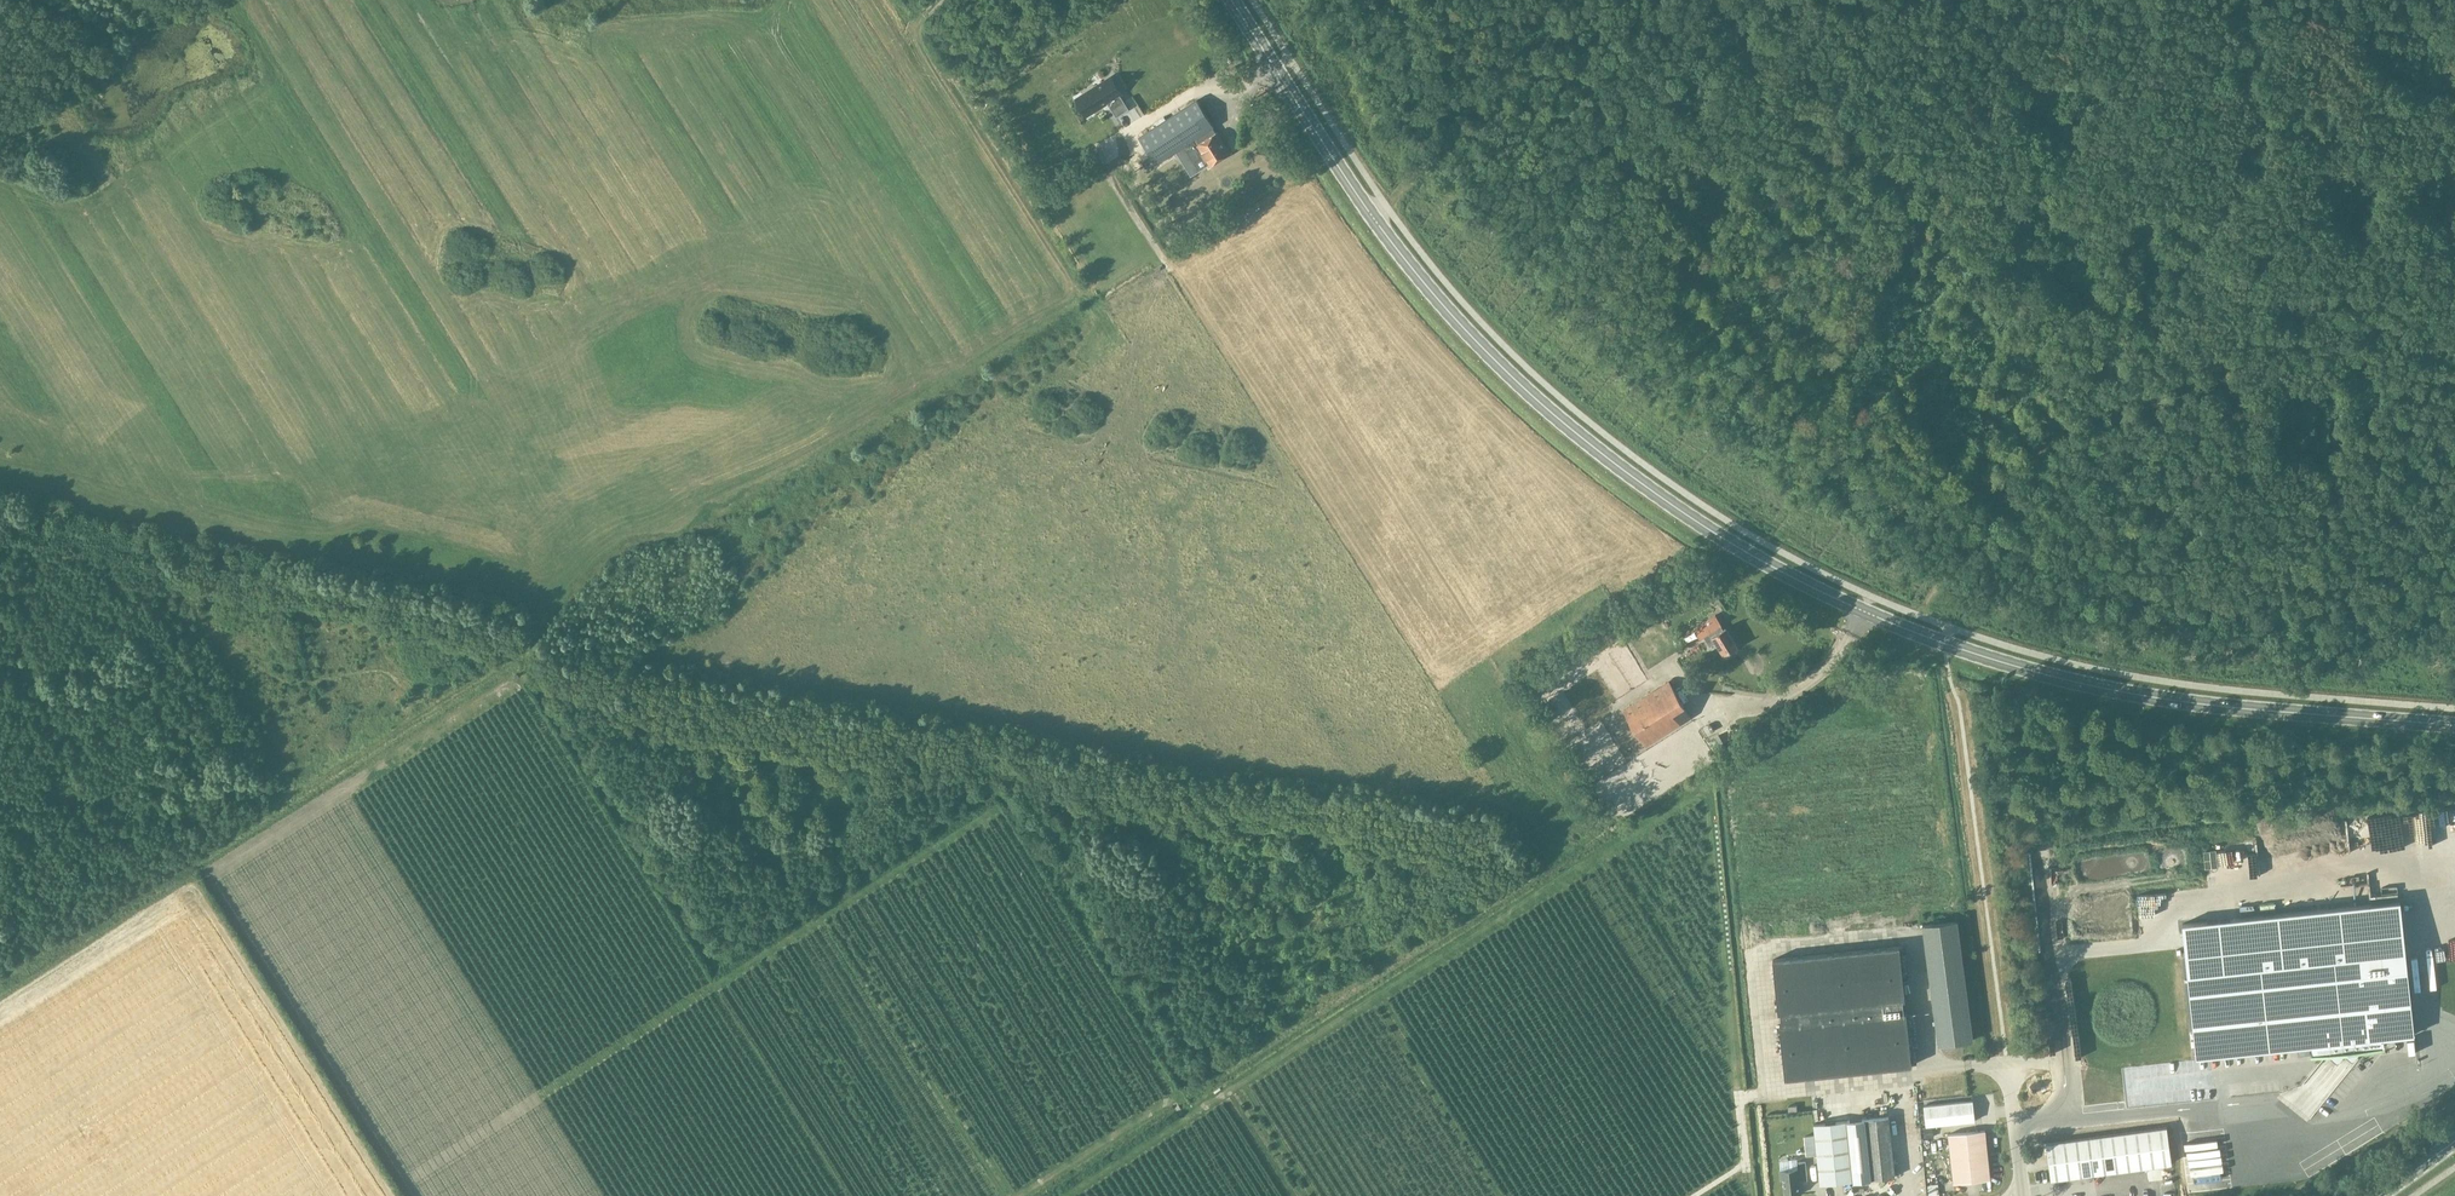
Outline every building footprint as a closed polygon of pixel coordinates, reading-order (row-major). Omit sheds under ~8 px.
[(1122,94),(1111,77),(1083,95),(1093,112),(1108,102),(1117,117),(1129,109),(1120,95),(1122,94)] [(1223,158),(1230,153),(1217,132),(1216,133),(1212,127),(1214,127),(1197,100),(1166,120),(1164,117),(1155,122),(1158,126),(1140,137),(1157,164),(1184,146),(1200,171),(1210,164),(1211,166),(1218,161),(1219,163),(1224,160),(1223,158)] [(1738,646),(1726,627),(1723,629),(1720,624),(1721,623),(1716,616),(1695,630),(1699,637),(1702,634),(1710,646),(1716,643),(1724,655),(1738,646)] [(1624,710),(1630,719),(1646,746),(1691,717),(1669,681),(1624,710)] [(2248,839),(2242,840),(2245,855),(2250,854),(2248,839)] [(2414,1035),(2411,1011),(2412,1011),(2412,1009),(2411,1009),(2400,901),(2182,924),(2182,925),(2196,1056),(2196,1057),(2310,1045),(2311,1052),(2310,1052),(2310,1055),(2312,1055),(2312,1054),(2366,1048),(2366,1049),(2368,1049),(2368,1048),(2384,1046),(2383,1038),(2414,1035)] [(1957,920),(1923,925),(1939,1045),(1973,1041),(1957,920)] [(2437,936),(2437,958),(2454,958),(2454,936),(2437,936)] [(1785,1079),(1911,1065),(1912,1065),(1899,946),(1773,959),(1785,1079)] [(2348,1069),(2353,1065),(2346,1058),(2341,1062),(2348,1069)] [(1973,1100),(1924,1106),(1926,1126),(1975,1120),(1973,1100)] [(1787,1102),(1787,1111),(1795,1110),(1795,1102),(1787,1102)] [(1895,1177),(1888,1116),(1864,1119),(1847,1121),(1854,1181),(1870,1179),(1895,1177)] [(1814,1124),(1820,1184),(1854,1181),(1847,1121),(1814,1124)] [(2167,1128),(2095,1137),(2100,1174),(2172,1164),(2167,1128)] [(1948,1134),(1953,1183),(1990,1179),(1985,1130),(1948,1134)] [(2095,1137),(2071,1141),(2075,1177),(2100,1174),(2095,1137)] [(1923,1140),(1923,1155),(1931,1154),(1931,1139),(1923,1140)] [(2071,1141),(2046,1144),(2051,1180),(2075,1177),(2071,1141)] [(1791,1193),(1791,1195),(1801,1194),(1799,1177),(1807,1176),(1805,1161),(1797,1162),(1798,1168),(1780,1170),(1781,1180),(1783,1179),(1785,1194),(1791,1193)] [(1927,1195),(1937,1195),(1938,1195),(1936,1182),(1926,1183),(1927,1195)]
